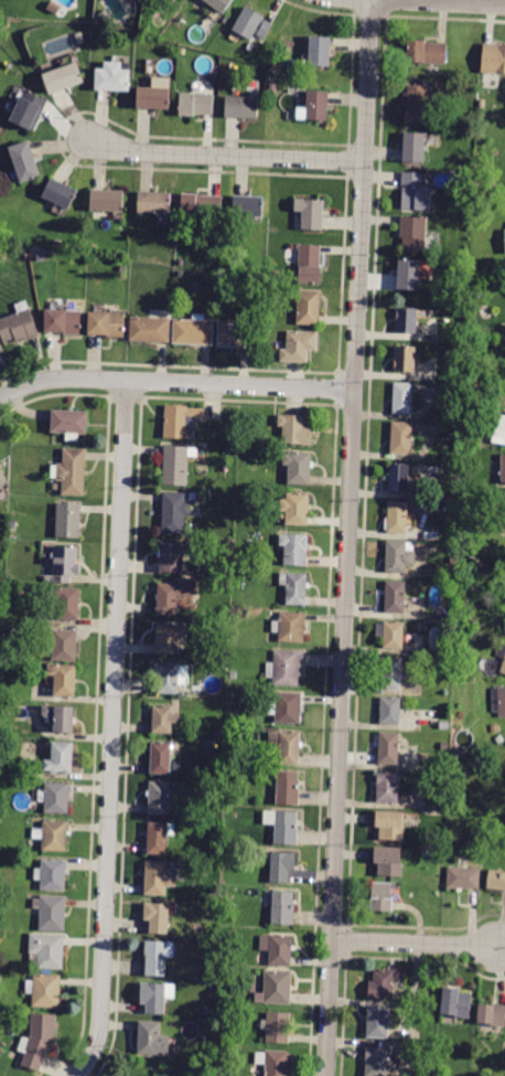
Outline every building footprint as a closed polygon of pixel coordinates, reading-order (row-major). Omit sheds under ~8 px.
[(223,14),(204,0),(233,0),(223,14)] [(251,40),(233,30),(246,7),(265,17),(251,40)] [(112,24),(108,28),(99,14),(107,10),(115,22),(112,24)] [(272,24),(265,41),(259,38),(260,36),(258,34),(266,20),(272,24)] [(79,44),(75,35),(83,33),(86,42),(79,44)] [(330,66),(310,66),(311,36),(331,38),(330,66)] [(185,47),(178,45),(179,39),(186,41),(185,47)] [(447,43),(447,64),(408,63),(409,41),(426,42),(426,43),(447,43)] [(251,54),(246,50),(250,43),(256,47),(251,54)] [(484,44),(504,46),(504,73),(482,72),(484,44)] [(50,94),(43,74),(77,62),(84,82),(50,94)] [(95,89),(96,68),(104,68),(105,62),(122,62),(122,70),(130,70),(130,92),(95,89)] [(138,108),(138,87),(153,87),(153,77),(171,78),(170,109),(138,108)] [(410,85),(429,86),(427,124),(406,122),(406,106),(407,106),(408,85),(410,85)] [(39,121),(35,120),(30,130),(10,120),(22,97),(25,89),(49,100),(39,121)] [(327,120),(307,120),(308,90),(329,92),(327,120)] [(214,94),(213,115),(194,115),(194,116),(180,116),(180,93),(214,94)] [(258,118),(226,117),(227,96),(259,97),(258,118)] [(405,132),(426,134),(425,163),(404,162),(405,132)] [(42,177),(21,183),(9,148),(29,140),(42,177)] [(423,187),(402,187),(402,172),(423,173),(423,187)] [(78,191),(68,210),(42,196),(52,178),(78,191)] [(431,210),(402,209),(402,188),(431,188),(431,210)] [(125,191),(123,212),(92,211),(92,190),(125,191)] [(171,193),(170,214),(138,213),(139,192),(171,193)] [(222,196),(222,217),(182,216),(182,193),(197,194),(197,195),(222,196)] [(262,217),(234,216),(235,195),(264,196),(262,217)] [(323,231),(302,230),(303,213),(294,213),(296,199),(324,200),(323,231)] [(401,216),(428,217),(427,254),(404,253),(405,237),(401,237),(401,216)] [(96,255),(87,254),(88,243),(97,245),(96,255)] [(321,284),(299,284),(300,245),(321,245),(321,284)] [(399,259),(420,260),(419,290),(398,289),(399,259)] [(128,275),(119,273),(121,264),(130,265),(128,275)] [(298,290),(321,291),(320,326),(297,324),(298,290)] [(4,343),(0,331),(0,320),(18,313),(14,305),(26,300),(40,337),(18,344),(15,339),(4,343)] [(417,333),(396,333),(397,308),(418,309),(417,333)] [(45,332),(46,309),(82,311),(80,335),(65,334),(65,333),(45,332)] [(123,338),(108,338),(108,335),(88,334),(89,312),(125,313),(123,338)] [(130,341),(131,317),(171,318),(170,343),(130,341)] [(173,343),(174,319),(214,321),(213,345),(173,343)] [(218,347),(219,323),(253,324),(253,348),(218,347)] [(288,331),(319,332),(318,351),(309,350),(308,362),(281,361),(281,349),(287,349),(288,331)] [(415,372),(395,371),(396,347),(416,348),(415,372)] [(394,414),(395,383),(413,383),(412,415),(394,414)] [(164,419),(165,405),(189,406),(187,408),(205,409),(205,420),(196,419),(195,432),(186,430),(186,439),(164,438),(164,419)] [(52,423),(52,411),(87,412),(87,434),(51,433),(52,423)] [(496,414),(504,415),(504,445),(492,443),(496,415),(496,414)] [(279,417),(279,415),(283,416),(283,415),(305,416),(304,427),(312,428),(311,446),(302,446),(302,444),(283,444),(283,426),(279,426),(279,417)] [(412,456),(390,455),(393,422),(413,423),(412,456)] [(230,444),(230,435),(239,435),(239,444),(230,444)] [(251,445),(241,445),(243,436),(253,437),(251,445)] [(164,447),(164,446),(189,447),(187,486),(163,484),(164,447)] [(86,460),(85,497),(62,496),(63,481),(56,481),(57,464),(63,464),(64,449),(86,450),(86,460)] [(310,484),(310,486),(288,484),(289,466),(283,465),(283,454),(289,454),(289,452),(312,454),(310,484)] [(409,492),(389,492),(389,465),(410,465),(409,492)] [(163,494),(163,492),(186,493),(185,502),(192,502),(191,515),(185,515),(184,534),(162,533),(163,494)] [(309,524),(309,525),(286,525),(286,512),(280,511),(281,499),(287,499),(287,493),(310,493),(309,524)] [(407,534),(387,533),(389,501),(409,502),(407,534)] [(80,539),(56,536),(57,503),(82,504),(80,539)] [(308,566),(284,565),(286,545),(280,545),(281,534),(308,535),(308,566)] [(406,566),(406,574),(386,573),(387,541),(407,541),(407,551),(416,551),(415,567),(406,566)] [(160,564),(161,542),(184,543),(190,543),(189,555),(183,555),(183,573),(160,573),(160,564)] [(56,545),(78,546),(77,564),(80,564),(79,575),(71,575),(71,583),(53,583),(55,545),(56,545)] [(460,565),(451,565),(451,556),(460,557),(460,565)] [(308,605),(288,605),(288,585),(279,585),(279,574),(308,574),(308,583),(310,583),(310,587),(308,587),(308,605)] [(158,605),(159,584),(178,584),(179,582),(193,582),(192,597),(178,596),(178,615),(158,615),(158,605)] [(229,592),(218,590),(219,582),(230,583),(229,592)] [(405,614),(385,612),(386,582),(406,582),(405,614)] [(78,620),(57,619),(58,599),(51,598),(52,587),(80,588),(78,620)] [(307,615),(305,643),(279,642),(280,632),(272,632),(273,620),(281,620),(281,612),(307,612),(307,615)] [(404,650),(384,648),(385,638),(376,638),(378,624),(385,625),(385,620),(406,622),(404,650)] [(11,635),(2,633),(3,622),(12,624),(11,635)] [(157,646),(158,624),(185,626),(185,636),(176,636),(175,657),(155,656),(157,646)] [(426,632),(417,632),(418,624),(427,624),(426,632)] [(78,632),(76,661),(52,660),(53,630),(78,631),(78,632)] [(498,643),(504,645),(504,660),(494,657),(498,643)] [(304,667),(303,677),(299,677),(299,686),(275,685),(275,682),(272,682),(272,679),(267,679),(267,663),(275,663),(276,650),(304,652),(304,667)] [(401,690),(382,690),(383,658),(402,658),(401,690)] [(180,663),(179,694),(159,693),(159,677),(154,677),(155,663),(180,663)] [(77,665),(76,696),(54,696),(55,675),(49,675),(49,664),(77,665)] [(492,689),(504,688),(504,717),(499,717),(499,712),(493,712),(492,689)] [(302,703),(301,725),(276,724),(276,715),(269,714),(269,693),(303,694),(302,703)] [(400,725),(380,724),(382,697),(401,699),(400,725)] [(43,706),(75,707),(74,733),(55,732),(55,717),(43,716),(43,706)] [(153,724),(154,706),(174,707),(173,714),(181,714),(180,723),(172,723),(172,735),(152,734),(153,724)] [(492,734),(491,725),(499,724),(501,733),(492,734)] [(237,734),(227,733),(228,725),(238,726),(237,734)] [(218,739),(212,735),(216,729),(222,733),(218,739)] [(301,755),(300,765),(280,765),(280,747),(267,747),(268,733),(301,733),(301,743),(303,743),(303,747),(301,747),(301,755)] [(398,765),(378,764),(380,733),(399,733),(398,765)] [(497,746),(494,739),(501,735),(504,742),(497,746)] [(52,744),(53,742),(74,743),(73,774),(51,773),(51,770),(44,770),(44,760),(52,760),(52,744)] [(151,766),(152,743),(172,744),(171,775),(151,774),(151,766)] [(299,805),(299,806),(277,805),(278,771),(299,773),(299,780),(300,780),(299,805)] [(398,803),(376,802),(378,771),(399,773),(398,803)] [(149,806),(150,781),(170,782),(170,791),(179,791),(178,808),(169,808),(169,814),(149,813),(149,806)] [(72,792),(72,793),(74,793),(74,801),(69,801),(69,813),(45,813),(45,802),(37,802),(37,790),(45,790),(45,785),(72,785),(72,792)] [(218,820),(211,816),(214,809),(222,813),(218,820)] [(299,844),(299,845),(275,844),(276,825),(265,825),(265,811),(298,812),(298,822),(299,822),(299,844)] [(402,825),(405,825),(404,841),(379,840),(380,827),(376,827),(377,811),(404,812),(402,825)] [(69,831),(73,831),(73,835),(68,835),(67,852),(43,851),(43,839),(32,839),(33,829),(44,829),(44,821),(71,822),(69,831)] [(148,845),(149,822),(175,823),(175,835),(168,834),(168,855),(148,854),(148,845)] [(375,848),(402,848),(401,860),(402,860),(402,876),(378,876),(378,863),(375,863),(375,848)] [(271,853),(271,852),(296,853),(296,871),(290,871),(289,884),(270,883),(271,853)] [(66,861),(67,861),(65,892),(42,889),(42,881),(35,880),(35,869),(42,869),(42,860),(66,861)] [(165,896),(144,895),(146,862),(168,863),(168,866),(178,867),(176,887),(166,886),(165,896)] [(447,888),(448,867),(480,869),(480,889),(447,888)] [(490,870),(504,872),(504,892),(486,888),(490,870)] [(391,909),(372,909),(373,881),(393,882),(391,909)] [(272,892),(272,891),(294,892),(293,905),(296,905),(294,925),(271,925),(272,892)] [(66,907),(65,931),(40,931),(41,909),(33,909),(33,899),(41,899),(41,896),(66,897),(66,907)] [(144,919),(144,903),(170,904),(169,935),(149,934),(150,920),(144,920),(144,919)] [(65,945),(64,970),(37,969),(37,966),(31,966),(31,954),(30,952),(30,934),(65,935),(65,945)] [(292,966),(292,967),(269,966),(270,951),(260,950),(261,936),(271,936),(271,935),(294,936),(292,966)] [(146,961),(147,958),(144,958),(146,941),(175,941),(174,958),(166,957),(166,977),(146,977),(146,961)] [(393,999),(368,998),(369,981),(374,981),(374,970),(395,971),(393,999)] [(291,1002),(291,1005),(256,1004),(256,993),(265,993),(265,971),(292,971),(291,1002)] [(61,984),(60,1009),(33,1008),(34,993),(25,993),(26,981),(34,981),(34,974),(62,976),(61,984)] [(141,984),(175,984),(175,1000),(165,1000),(165,1014),(147,1014),(147,1004),(141,1004),(141,984)] [(460,989),(459,993),(472,994),(470,1019),(455,1018),(455,1014),(441,1013),(443,988),(460,989)] [(480,1003),(504,1006),(504,1027),(494,1026),(493,1034),(479,1033),(480,1023),(477,1023),(480,1003)] [(388,1037),(388,1038),(367,1037),(368,1008),(389,1009),(388,1037)] [(267,1021),(268,1012),(291,1013),(289,1044),(266,1043),(267,1021)] [(40,1072),(22,1065),(26,1054),(18,1051),(22,1036),(31,1040),(32,1015),(56,1015),(55,1040),(54,1040),(47,1057),(45,1056),(40,1072)] [(139,1023),(139,1022),(161,1022),(160,1036),(170,1036),(169,1055),(138,1054),(139,1023)] [(388,1048),(387,1075),(365,1075),(366,1047),(388,1048)] [(289,1052),(288,1075),(265,1075),(266,1065),(256,1064),(256,1053),(266,1053),(267,1051),(289,1052)]
